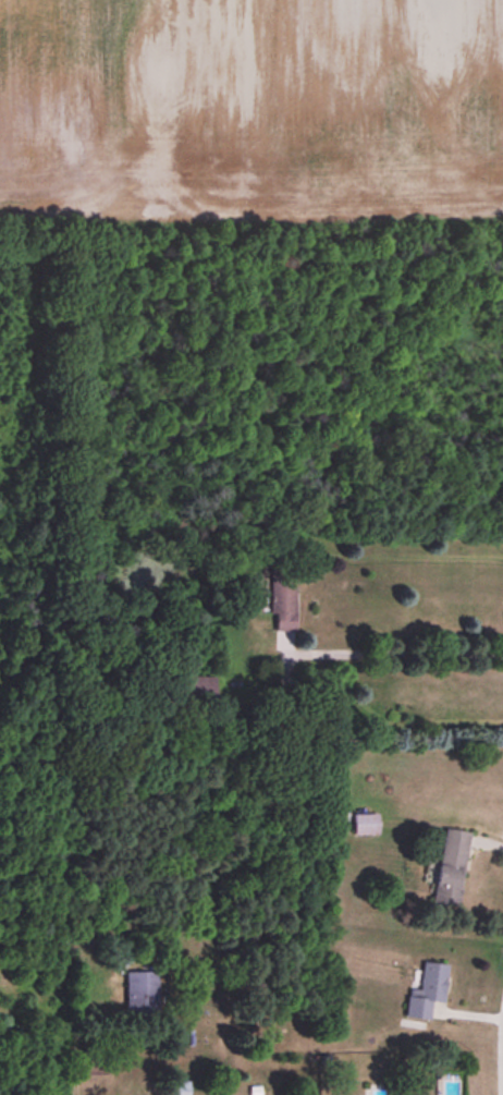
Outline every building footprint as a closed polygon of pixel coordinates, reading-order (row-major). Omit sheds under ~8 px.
[(295,571),(270,571),(270,616),(275,616),(275,632),(295,632),(295,571)] [(378,836),(378,815),(353,815),(353,836),(378,836)] [(469,833),(445,829),(434,905),(459,908),(469,833)] [(444,1003),(447,965),(423,963),(420,991),(409,989),(406,1019),(430,1021),(432,1002),(444,1003)] [(126,973),(127,1014),(158,1013),(157,972),(126,973)] [(188,1083),(172,1083),(172,1094),(188,1094),(188,1083)]
